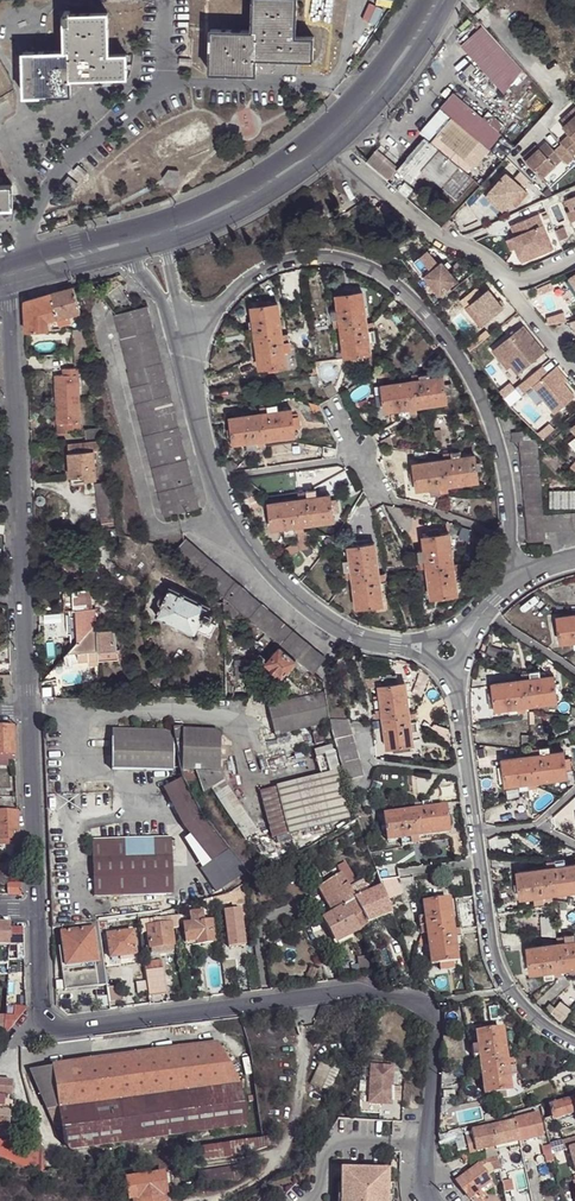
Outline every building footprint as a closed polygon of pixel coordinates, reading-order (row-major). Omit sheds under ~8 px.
[(252,30),(212,29),(210,72),(255,74),(257,58),(277,59),(314,60),(314,38),(296,37),(298,0),(253,0),(252,30)] [(69,13),(63,13),(64,50),(23,52),(24,95),(71,94),(70,78),(126,75),(124,53),(107,53),(106,11),(69,13)] [(507,54),(487,32),(471,43),(491,70),(504,64),(507,54)] [(483,118),(479,115),(454,93),(440,108),(452,118),(437,135),(466,161),(481,144),(481,143),(490,151),(502,138),(504,136),(499,132),(504,125),(488,111),(483,118)] [(569,132),(574,127),(574,119),(565,127),(569,132)] [(562,150),(564,152),(574,164),(574,163),(574,127),(569,132),(565,135),(571,142),(562,150)] [(439,150),(425,137),(400,165),(395,171),(425,198),(438,184),(458,201),(475,181),(466,173),(453,162),(439,150)] [(490,151),(481,143),(481,144),(492,154),(505,141),(502,138),(490,151)] [(380,147),(374,153),(395,171),(400,165),(380,147)] [(574,164),(564,152),(556,158),(548,148),(541,155),(527,166),(542,185),(563,166),(568,172),(574,165),(574,164)] [(524,163),(527,166),(541,155),(538,151),(524,163)] [(374,153),(366,162),(387,181),(395,171),(374,153)] [(456,158),(453,162),(466,173),(469,169),(456,158)] [(163,176),(166,184),(175,184),(180,178),(176,169),(168,169),(163,176)] [(77,185),(68,179),(61,188),(70,195),(77,185)] [(506,179),(484,202),(494,211),(497,208),(504,214),(523,196),(506,179)] [(13,208),(13,186),(0,186),(0,208),(13,208)] [(391,212),(383,204),(379,209),(387,217),(391,212)] [(497,208),(494,211),(501,218),(504,214),(497,208)] [(542,218),(514,230),(519,241),(515,243),(519,253),(523,262),(550,250),(542,231),(546,230),(542,218)] [(550,250),(523,262),(525,267),(557,253),(546,230),(542,231),(550,250)] [(566,231),(558,235),(562,244),(570,241),(566,231)] [(519,253),(515,243),(510,245),(515,254),(519,253)] [(438,266),(427,253),(414,264),(424,277),(424,278),(439,297),(457,283),(442,264),(438,266)] [(80,312),(73,288),(51,293),(58,319),(68,316),(76,313),(80,312)] [(480,288),(465,300),(470,307),(474,305),(489,324),(507,310),(506,308),(502,304),(491,291),(486,295),(480,288)] [(58,319),(51,293),(24,301),(26,332),(48,330),(48,322),(50,321),(58,319)] [(344,296),(336,297),(338,313),(339,320),(333,321),(334,329),(340,328),(344,359),(354,358),(354,363),(363,362),(363,356),(370,356),(369,341),(375,340),(374,332),(373,323),(366,324),(363,294),(353,295),(344,296)] [(258,309),(251,310),(253,322),(254,331),(249,332),(250,341),(256,340),(260,370),(268,369),(269,374),(280,372),(279,367),(286,366),(284,349),(290,349),(288,335),(282,335),(278,305),(267,307),(267,303),(258,304),(258,309)] [(199,508),(148,308),(115,316),(164,517),(199,508)] [(89,351),(81,312),(80,312),(76,313),(78,327),(79,327),(81,335),(82,342),(74,343),(75,353),(79,352),(89,351)] [(68,316),(58,319),(59,325),(69,321),(68,316)] [(525,326),(502,345),(510,355),(516,363),(513,366),(520,375),(547,353),(525,326)] [(72,335),(81,335),(79,327),(78,327),(72,328),(72,335)] [(510,355),(502,345),(498,348),(506,358),(510,355)] [(92,366),(89,351),(79,352),(80,365),(80,367),(92,366)] [(63,368),(63,375),(55,376),(58,433),(67,433),(67,430),(79,429),(77,368),(63,368)] [(559,368),(555,371),(566,385),(570,382),(559,368)] [(558,414),(574,400),(574,396),(566,385),(555,371),(535,387),(558,414)] [(421,376),(421,382),(428,381),(430,380),(428,373),(422,373),(421,375),(421,376)] [(412,383),(381,387),(385,413),(408,410),(416,408),(423,407),(448,404),(447,396),(445,385),(444,379),(430,380),(428,381),(421,382),(412,383)] [(269,413),(280,412),(278,405),(269,406),(269,407),(269,413)] [(292,411),(280,412),(269,413),(262,415),(231,419),(231,427),(228,427),(229,434),(232,434),(234,445),(248,443),(257,442),(267,441),(295,436),(294,428),(301,428),(299,416),(293,417),(292,411)] [(86,430),(86,439),(102,438),(101,429),(86,430)] [(434,430),(434,441),(442,442),(442,430),(434,430)] [(515,450),(521,450),(533,449),(533,439),(519,440),(514,440),(515,450)] [(258,448),(257,442),(248,443),(249,451),(258,450),(258,448)] [(533,449),(521,450),(529,542),(547,541),(540,449),(533,449)] [(84,476),(84,481),(95,480),(93,451),(68,454),(70,477),(74,477),(84,476)] [(430,489),(440,487),(449,486),(479,482),(478,473),(483,472),(481,464),(477,464),(475,457),(463,458),(453,459),(444,461),(414,465),(415,474),(416,480),(417,491),(430,489)] [(554,476),(573,485),(574,482),(574,478),(557,469),(554,476)] [(85,485),(84,481),(75,482),(74,477),(70,477),(71,486),(85,485)] [(116,513),(111,481),(96,484),(101,516),(115,514),(116,513)] [(449,486),(440,487),(441,494),(450,493),(449,486)] [(441,494),(440,487),(430,489),(431,497),(440,495),(441,494)] [(551,498),(574,501),(574,496),(574,494),(553,490),(551,498)] [(308,499),(318,497),(317,491),(310,492),(307,492),(308,493),(308,499)] [(402,499),(411,502),(408,491),(400,493),(402,499)] [(295,527),(303,526),(333,521),(332,513),(337,512),(336,501),(331,502),(331,496),(318,497),(308,499),(300,500),(269,504),(272,530),(285,528),(295,527)] [(549,515),(550,532),(574,530),(574,512),(549,515)] [(115,514),(101,516),(102,526),(117,523),(115,514)] [(429,537),(423,538),(425,550),(426,560),(428,568),(432,598),(457,595),(455,580),(454,574),(453,565),(449,533),(439,535),(438,530),(428,531),(429,537)] [(311,672),(312,673),(323,660),(185,540),(174,553),(220,594),(224,598),(275,642),(297,660),(302,664),(308,669),(311,672)] [(380,583),(378,575),(374,544),(349,547),(350,563),(352,570),(353,578),(357,609),(365,608),(372,607),(383,605),(381,589),(380,583)] [(165,597),(161,604),(155,616),(196,635),(198,630),(204,618),(207,611),(209,607),(170,587),(165,597)] [(91,590),(83,591),(63,592),(63,610),(65,610),(67,633),(69,633),(71,652),(77,651),(86,651),(97,651),(98,660),(114,660),(113,630),(93,630),(93,627),(97,622),(96,608),(92,608),(91,590)] [(210,621),(210,620),(213,614),(207,611),(204,618),(210,621)] [(556,618),(560,643),(573,642),(574,642),(574,615),(556,618)] [(204,618),(198,630),(210,636),(216,624),(210,620),(210,621),(204,618)] [(280,647),(275,642),(271,647),(276,651),(280,647)] [(280,647),(276,651),(267,662),(282,676),(293,664),(296,661),(280,647)] [(78,661),(87,661),(86,651),(77,651),(78,661)] [(98,662),(98,660),(97,651),(86,651),(87,661),(87,662),(98,662)] [(235,677),(253,676),(251,658),(234,659),(235,677)] [(302,664),(297,660),(296,661),(293,664),(299,668),(302,664)] [(308,669),(302,664),(299,668),(304,673),(308,669)] [(531,679),(541,677),(541,670),(531,671),(531,672),(531,679)] [(11,687),(10,674),(0,675),(0,698),(1,698),(11,687)] [(495,710),(508,708),(518,707),(527,706),(557,701),(554,676),(541,677),(531,679),(522,680),(492,684),(493,691),(488,692),(490,704),(495,704),(495,707),(495,710)] [(378,717),(384,716),(389,746),(414,743),(412,730),(419,729),(416,712),(410,713),(406,682),(396,684),(395,677),(386,678),(387,685),(380,686),(382,698),(375,699),(378,717)] [(380,686),(387,685),(386,678),(371,681),(372,688),(380,686)] [(421,684),(417,692),(422,694),(426,685),(421,684)] [(137,685),(131,685),(133,699),(139,698),(137,685)] [(326,706),(324,693),(268,707),(275,736),(329,723),(326,706)] [(14,755),(13,728),(0,727),(0,755),(14,755)] [(340,769),(344,781),(363,775),(348,727),(330,731),(333,743),(340,769)] [(174,737),(173,729),(111,730),(112,738),(174,737)] [(330,731),(330,729),(312,733),(315,747),(333,743),(330,731)] [(196,774),(219,775),(220,735),(181,734),(180,775),(196,774)] [(174,769),(174,737),(112,738),(111,769),(174,769)] [(340,769),(333,743),(315,747),(322,773),(340,769)] [(528,782),(536,781),(567,776),(566,769),(565,759),(564,751),(552,753),(542,754),(532,755),(502,759),(503,767),(498,768),(500,780),(505,779),(505,782),(506,785),(519,783),(528,782)] [(276,787),(288,835),(349,820),(337,772),(276,787)] [(224,780),(219,775),(196,774),(203,794),(211,789),(224,780)] [(182,777),(163,787),(171,805),(182,825),(196,843),(211,861),(230,849),(224,843),(208,823),(194,800),(182,777)] [(257,831),(224,780),(211,789),(244,840),(257,831)] [(529,788),(528,782),(519,783),(519,791),(529,790),(529,788)] [(271,838),(288,835),(276,787),(260,791),(271,838)] [(401,839),(412,838),(420,837),(449,832),(448,825),(447,817),(445,806),(433,808),(424,809),(415,811),(384,815),(388,840),(401,839)] [(16,811),(0,811),(0,840),(18,839),(16,811)] [(412,844),(412,838),(401,839),(402,846),(412,845),(412,844)] [(170,840),(91,843),(93,899),(172,896),(170,840)] [(341,873),(350,888),(358,883),(346,863),(338,868),(341,873)] [(551,894),(574,891),(574,865),(566,866),(557,867),(548,868),(517,873),(519,884),(520,892),(521,898),(533,897),(543,896),(551,894)] [(338,894),(350,888),(341,873),(318,887),(332,913),(344,906),(345,906),(338,894)] [(368,886),(365,879),(358,883),(350,888),(354,895),(368,886)] [(20,895),(19,884),(6,884),(7,895),(20,895)] [(248,898),(246,884),(232,892),(229,893),(231,900),(248,898)] [(368,923),(391,913),(382,887),(356,899),(354,899),(368,923)] [(354,895),(350,888),(338,894),(345,906),(359,929),(366,924),(368,923),(354,899),(356,899),(354,895)] [(213,906),(212,898),(199,902),(199,908),(213,906)] [(456,949),(454,940),(453,931),(449,900),(424,903),(425,920),(426,926),(427,934),(431,964),(439,963),(451,962),(457,961),(456,949)] [(332,913),(324,918),(336,942),(359,930),(358,929),(344,906),(332,913)] [(358,929),(359,929),(345,906),(344,906),(358,929)] [(227,948),(245,945),(241,909),(223,910),(227,948)] [(191,923),(203,922),(202,912),(189,914),(191,923)] [(178,928),(177,916),(140,921),(141,933),(147,933),(147,927),(170,924),(170,929),(178,928)] [(211,920),(203,922),(191,923),(182,924),(185,942),(187,942),(196,941),(201,940),(202,944),(214,942),(211,920)] [(6,975),(7,960),(9,932),(9,924),(0,924),(0,975),(6,975)] [(147,927),(147,933),(150,948),(173,945),(170,929),(170,924),(147,927)] [(376,928),(363,935),(366,942),(380,935),(376,928)] [(93,929),(61,933),(66,969),(61,970),(64,991),(106,985),(102,958),(97,959),(93,929)] [(22,931),(9,932),(7,960),(23,961),(22,931)] [(132,932),(106,935),(109,958),(135,955),(132,932)] [(461,939),(454,940),(456,949),(463,948),(462,938),(461,939)] [(543,973),(553,971),(562,970),(574,968),(574,941),(573,942),(566,942),(558,944),(527,949),(531,974),(543,973)] [(369,955),(357,957),(359,972),(372,970),(369,955)] [(149,962),(150,970),(163,969),(161,960),(149,962)] [(150,970),(144,972),(148,996),(166,994),(163,969),(150,970)] [(554,979),(553,978),(553,971),(543,973),(544,980),(554,979)] [(135,991),(145,990),(144,972),(133,973),(135,991)] [(571,1011),(560,1000),(550,1011),(561,1022),(571,1011)] [(477,1048),(478,1056),(480,1064),(484,1095),(509,1092),(508,1078),(506,1069),(505,1061),(502,1029),(491,1031),(490,1025),(480,1026),(481,1032),(476,1033),(477,1048)] [(53,1066),(62,1126),(63,1132),(71,1131),(73,1139),(64,1140),(64,1143),(71,1150),(246,1124),(240,1086),(217,1042),(53,1065),(53,1066)] [(319,1061),(310,1083),(321,1087),(330,1065),(319,1061)] [(330,1065),(321,1087),(328,1090),(337,1068),(330,1065)] [(53,1066),(30,1069),(56,1127),(62,1126),(53,1066)] [(392,1071),(371,1070),(369,1107),(390,1108),(392,1071)] [(9,1126),(12,1081),(0,1080),(0,1125),(9,1126)] [(549,1106),(552,1118),(553,1121),(558,1120),(574,1114),(574,1109),(574,1102),(572,1099),(549,1106)] [(549,1106),(548,1103),(539,1106),(541,1111),(543,1120),(549,1119),(552,1118),(549,1106)] [(513,1114),(513,1120),(514,1121),(519,1142),(543,1136),(538,1115),(532,1116),(532,1113),(531,1108),(513,1114)] [(489,1121),(490,1127),(495,1149),(506,1145),(519,1142),(514,1121),(513,1120),(513,1114),(489,1121)] [(445,1125),(448,1134),(458,1131),(455,1122),(445,1125)] [(495,1149),(490,1127),(471,1132),(471,1137),(475,1153),(495,1149)] [(71,1131),(63,1132),(64,1140),(73,1139),(71,1131)] [(275,1134),(262,1137),(183,1149),(184,1158),(185,1162),(245,1153),(277,1142),(275,1134)] [(471,1137),(464,1138),(468,1154),(475,1153),(471,1137)] [(520,1150),(519,1142),(506,1145),(508,1149),(508,1153),(520,1150)] [(45,1170),(41,1148),(0,1145),(0,1155),(45,1170)] [(184,1158),(183,1149),(128,1157),(130,1168),(184,1158)] [(399,1176),(400,1153),(392,1153),(391,1175),(399,1176)] [(497,1185),(503,1184),(502,1183),(500,1171),(498,1163),(498,1162),(498,1161),(491,1162),(497,1185)] [(473,1170),(457,1182),(469,1200),(477,1194),(476,1192),(490,1182),(480,1169),(478,1166),(473,1170)] [(346,1170),(346,1183),(344,1200),(385,1200),(386,1198),(386,1193),(388,1193),(389,1186),(389,1177),(369,1175),(369,1171),(346,1170)] [(168,1194),(169,1193),(165,1171),(126,1177),(129,1200),(132,1200),(169,1200),(168,1194)] [(511,1181),(502,1183),(503,1184),(504,1192),(513,1190),(511,1181)] [(476,1192),(477,1194),(480,1197),(493,1186),(490,1182),(476,1192)] [(389,1186),(388,1193),(386,1193),(386,1198),(385,1200),(393,1200),(394,1199),(394,1187),(389,1186)]
